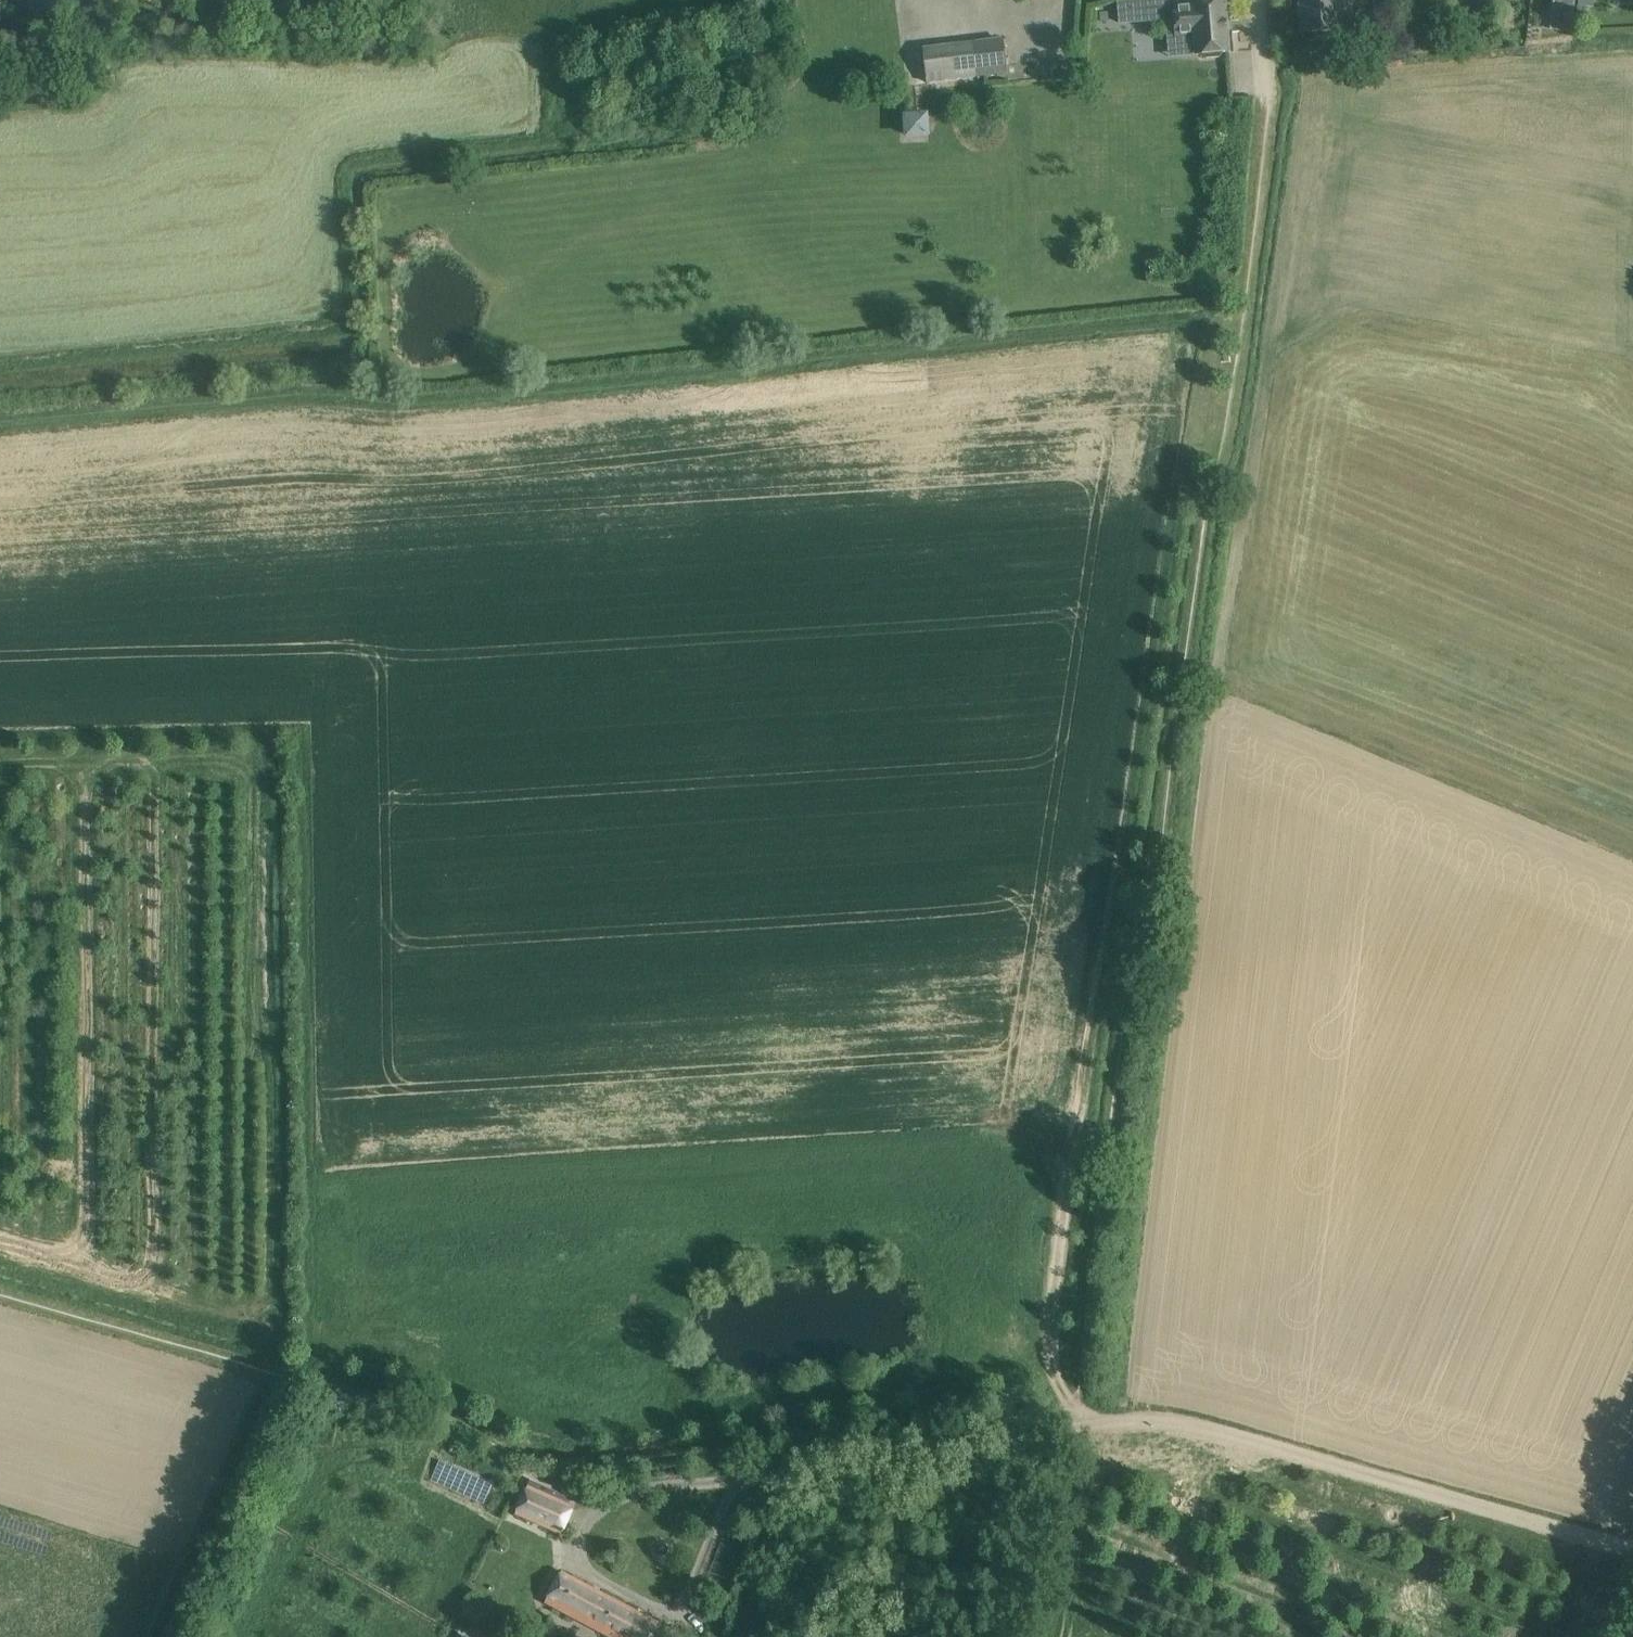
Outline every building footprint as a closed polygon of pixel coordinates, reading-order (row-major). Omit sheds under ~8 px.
[(1308,28),(1303,28),(1303,31),(1342,30),(1341,0),(1307,0),(1308,28)] [(1192,6),(1174,7),(1176,37),(1194,36),(1196,55),(1201,54),(1206,58),(1219,57),(1223,53),(1228,52),(1224,1),(1192,3),(1192,6)] [(927,83),(1008,73),(1004,40),(923,50),(927,83)] [(904,113),(905,139),(931,138),(930,112),(904,113)] [(573,1506),(521,1483),(518,1482),(512,1494),(523,1499),(516,1513),(561,1533),(562,1531),(563,1532),(564,1529),(563,1529),(573,1506)] [(643,1614),(562,1572),(556,1582),(546,1602),(612,1636),(655,1636),(662,1625),(643,1614)]
